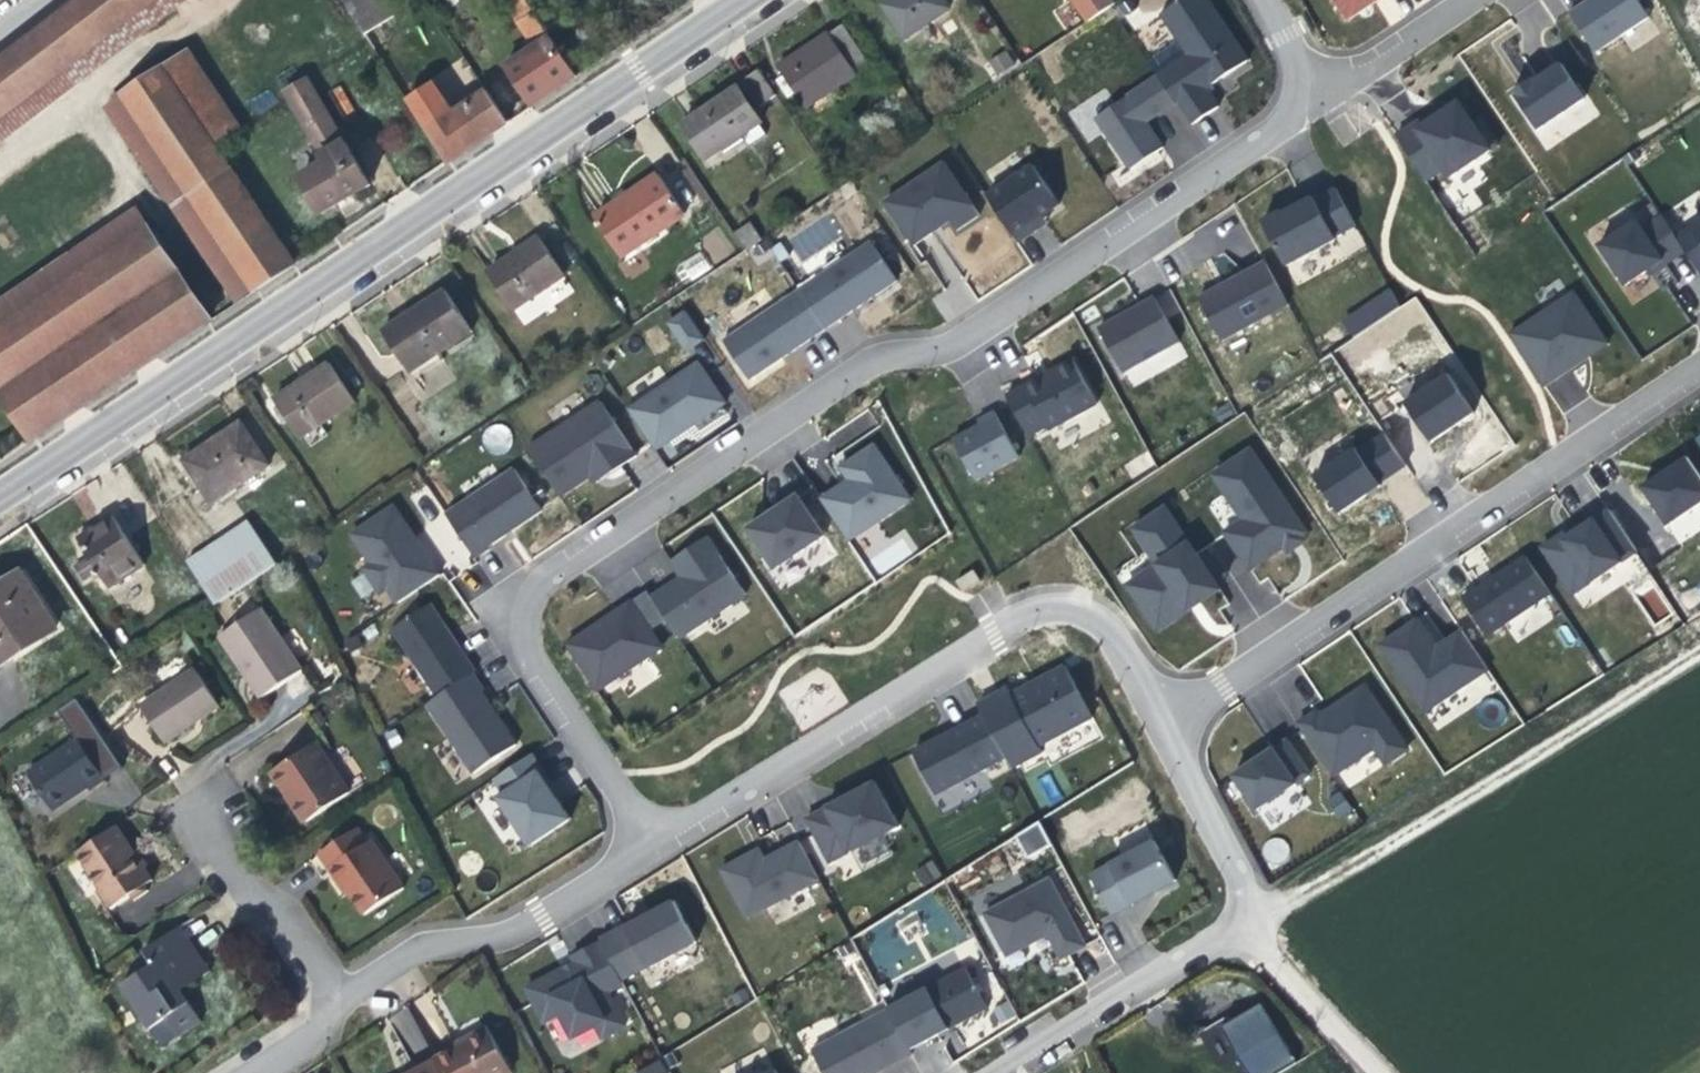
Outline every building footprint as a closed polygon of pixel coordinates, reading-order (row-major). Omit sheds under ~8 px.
[(0,73),(0,127),(133,27),(114,0),(97,0),(0,73)] [(169,0),(114,0),(133,27),(169,0)] [(203,0),(169,0),(133,27),(144,43),(203,0)] [(381,0),(344,0),(357,20),(383,4),(381,0)] [(528,21),(537,14),(528,0),(514,0),(528,21)] [(947,0),(918,0),(908,7),(894,16),(918,51),(961,21),(947,0)] [(1119,0),(1077,0),(1101,35),(1124,20),(1129,16),(1119,0)] [(1168,86),(1186,113),(1201,136),(1229,117),(1217,98),(1259,71),(1212,0),(1206,0),(1172,23),(1200,65),(1168,86)] [(1358,31),(1392,8),(1404,0),(1337,0),(1358,31)] [(1642,0),(1618,0),(1600,12),(1582,24),(1609,65),(1662,28),(1642,0)] [(383,4),(357,20),(375,48),(404,30),(385,3),(383,4)] [(582,88),(540,20),(528,29),(545,56),(512,78),(538,117),(547,111),(582,88)] [(0,127),(0,152),(144,43),(133,27),(0,127)] [(882,79),(856,39),(816,67),(792,83),(819,122),(882,79)] [(1005,50),(986,62),(996,78),(1015,65),(1005,50)] [(169,79),(222,159),(248,141),(195,61),(169,79)] [(1596,110),(1572,77),(1561,84),(1546,95),(1542,92),(1524,104),(1547,143),(1596,110)] [(169,79),(132,103),(263,302),(302,275),(222,159),(169,79)] [(784,105),(767,79),(749,91),(768,117),(784,105)] [(1168,86),(1106,128),(1141,180),(1174,158),(1157,132),(1186,113),(1168,86)] [(375,193),(314,87),(286,105),(291,112),(295,109),(331,171),(308,187),(329,222),(351,209),(375,193)] [(436,121),(427,128),(456,173),(497,145),(512,135),(491,101),(444,133),(436,121)] [(263,302),(132,103),(115,115),(247,313),(263,302)] [(771,137),(749,104),(713,127),(693,140),(715,174),(771,137)] [(1436,127),(1406,147),(1437,192),(1453,181),(1459,188),(1507,157),(1489,132),(1485,135),(1469,113),(1449,125),(1446,120),(1436,127)] [(955,172),(896,212),(924,253),(959,230),(967,241),(990,225),(955,172)] [(1071,214),(1045,174),(997,206),(1027,252),(1056,233),(1052,227),(1071,214)] [(695,225),(671,189),(631,214),(607,230),(633,268),(695,225)] [(1367,238),(1346,198),(1316,215),(1271,238),(1296,285),(1350,256),(1346,249),(1367,238)] [(0,317),(0,379),(44,446),(217,331),(144,222),(0,317)] [(1688,250),(1672,228),(1653,241),(1647,234),(1611,257),(1638,296),(1658,284),(1662,289),(1696,263),(1688,250)] [(762,237),(744,249),(754,265),(773,253),(762,237)] [(1688,250),(1696,263),(1699,269),(1699,241),(1688,250)] [(876,246),(805,294),(832,334),(903,284),(876,246)] [(574,284),(549,248),(516,270),(497,282),(522,320),(574,284)] [(701,252),(674,266),(683,284),(711,270),(701,252)] [(1299,317),(1275,272),(1243,290),(1208,309),(1232,353),(1299,317)] [(1340,317),(1351,335),(1400,306),(1389,287),(1340,317)] [(832,334),(805,294),(729,345),(756,385),(832,334)] [(481,339),(456,302),(419,326),(394,343),(420,383),(481,339)] [(1617,357),(1581,304),(1520,347),(1555,398),(1617,357)] [(1189,354),(1163,307),(1140,321),(1109,339),(1135,386),(1189,354)] [(665,321),(685,351),(704,338),(684,308),(665,321)] [(705,368),(634,417),(662,458),(733,409),(705,368)] [(1109,418),(1082,370),(1036,396),(1017,406),(1043,456),(1109,418)] [(365,411),(342,376),(308,398),(287,413),(311,449),(365,411)] [(1458,387),(1414,416),(1438,453),(1480,426),(1458,387)] [(607,408),(536,456),(568,503),(600,481),(605,490),(645,464),(607,408)] [(1032,471),(1004,420),(984,430),(990,440),(978,446),(963,453),(983,495),(1032,471)] [(274,477),(247,434),(212,456),(190,471),(219,514),(274,477)] [(1414,477),(1394,446),(1368,465),(1366,461),(1325,489),(1351,527),(1392,499),(1388,494),(1414,477)] [(919,509),(880,451),(867,459),(841,477),(851,491),(828,506),(857,549),(919,509)] [(1315,544),(1260,463),(1225,485),(1254,531),(1236,543),(1260,580),(1315,544)] [(1696,470),(1652,500),(1678,537),(1699,522),(1699,477),(1696,470)] [(550,517),(522,475),(453,522),(483,565),(498,554),(497,553),(550,517)] [(830,547),(803,502),(774,522),(753,536),(781,580),(830,547)] [(447,561),(465,549),(443,514),(424,525),(447,561)] [(396,597),(405,610),(446,582),(404,519),(363,546),(380,572),(372,577),(389,602),(396,597)] [(1174,520),(1144,539),(1169,576),(1137,595),(1167,642),(1230,601),(1174,520)] [(1618,523),(1588,543),(1584,538),(1553,560),(1584,606),(1646,563),(1618,523)] [(904,529),(865,556),(879,575),(918,549),(904,529)] [(157,577),(125,530),(108,541),(89,553),(93,559),(82,564),(92,579),(103,573),(122,601),(157,577)] [(227,617),(288,577),(285,573),(277,562),(258,534),(198,575),(227,617)] [(753,605),(712,541),(671,570),(684,587),(668,598),(660,604),(687,647),(753,605)] [(277,562),(285,573),(293,567),(285,556),(277,562)] [(1535,569),(1473,609),(1499,647),(1559,606),(1535,569)] [(31,584),(0,604),(0,669),(5,677),(65,638),(31,584)] [(670,657),(638,608),(610,627),(574,653),(603,698),(670,657)] [(441,706),(478,681),(482,677),(436,609),(395,637),(441,706)] [(314,685),(272,622),(230,650),(254,687),(271,713),(314,685)] [(1426,633),(1389,658),(1433,722),(1493,681),(1471,644),(1445,661),(1426,633)] [(985,714),(992,725),(1013,767),(1019,778),(1048,762),(1045,756),(1100,729),(1072,676),(1033,698),(1019,705),(1015,698),(985,714)] [(431,713),(479,781),(521,753),(485,700),(489,697),(478,681),(441,706),(431,713)] [(231,722),(205,685),(150,721),(176,758),(207,738),(231,722)] [(1324,724),(1306,736),(1340,787),(1382,759),(1393,775),(1414,760),(1373,699),(1329,729),(1324,724)] [(954,744),(920,762),(943,803),(1013,767),(992,725),(954,744)] [(101,801),(117,791),(88,748),(39,784),(64,821),(84,808),(99,798),(101,801)] [(358,799),(326,750),(286,779),(299,799),(304,807),(317,828),(324,823),(358,799)] [(1296,752),(1242,786),(1265,820),(1315,785),(1296,752)] [(568,803),(539,761),(500,787),(510,803),(504,807),(537,854),(579,825),(565,805),(568,803)] [(1343,792),(1327,799),(1335,819),(1351,812),(1343,792)] [(811,831),(836,876),(906,841),(881,795),(858,807),(811,831)] [(1025,855),(1049,843),(1038,821),(1014,833),(1025,855)] [(142,873),(149,866),(129,835),(84,865),(109,901),(106,903),(121,925),(139,911),(146,919),(159,909),(158,906),(170,898),(155,877),(148,882),(145,877),(142,873)] [(371,852),(362,838),(326,863),(346,896),(350,893),(357,904),(369,923),(409,897),(377,848),(371,852)] [(767,858),(724,882),(752,932),(827,893),(804,852),(785,862),(772,869),(767,858)] [(1183,892),(1162,853),(1097,887),(1119,927),(1183,892)] [(932,860),(915,870),(923,885),(941,876),(932,860)] [(1095,958),(1054,889),(989,925),(1014,973),(1046,955),(1054,951),(1068,972),(1095,958)] [(649,927),(605,947),(628,992),(705,958),(680,910),(649,927)] [(228,977),(196,930),(182,940),(150,962),(158,970),(128,991),(160,1038),(176,1028),(189,1048),(210,1032),(195,1010),(191,1005),(228,977)] [(558,984),(529,998),(546,1032),(563,1024),(578,1054),(605,1041),(610,1051),(634,1038),(616,1004),(628,992),(605,947),(571,967),(576,975),(558,984)] [(994,1019),(970,978),(894,1019),(915,1060),(959,1039),(994,1019)] [(1259,1006),(1220,1029),(1228,1042),(1246,1072),(1283,1072),(1295,1066),(1259,1006)] [(403,1008),(390,1018),(414,1052),(428,1042),(403,1008)] [(915,1060),(894,1019),(814,1058),(823,1072),(904,1072),(917,1064),(915,1060)] [(465,1055),(456,1061),(439,1071),(440,1072),(506,1072),(488,1038),(464,1052),(465,1055)] [(659,1060),(635,1071),(636,1072),(666,1072),(659,1060)]
